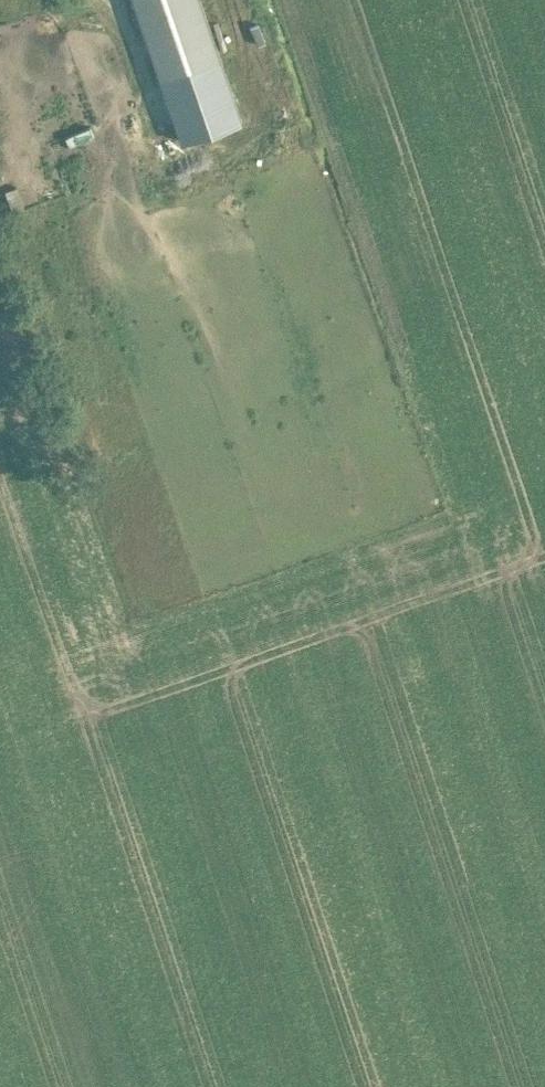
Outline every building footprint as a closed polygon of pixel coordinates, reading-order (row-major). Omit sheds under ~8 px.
[(162,77),(195,66),(220,57),(221,57),(201,0),(135,0),(162,77)]
